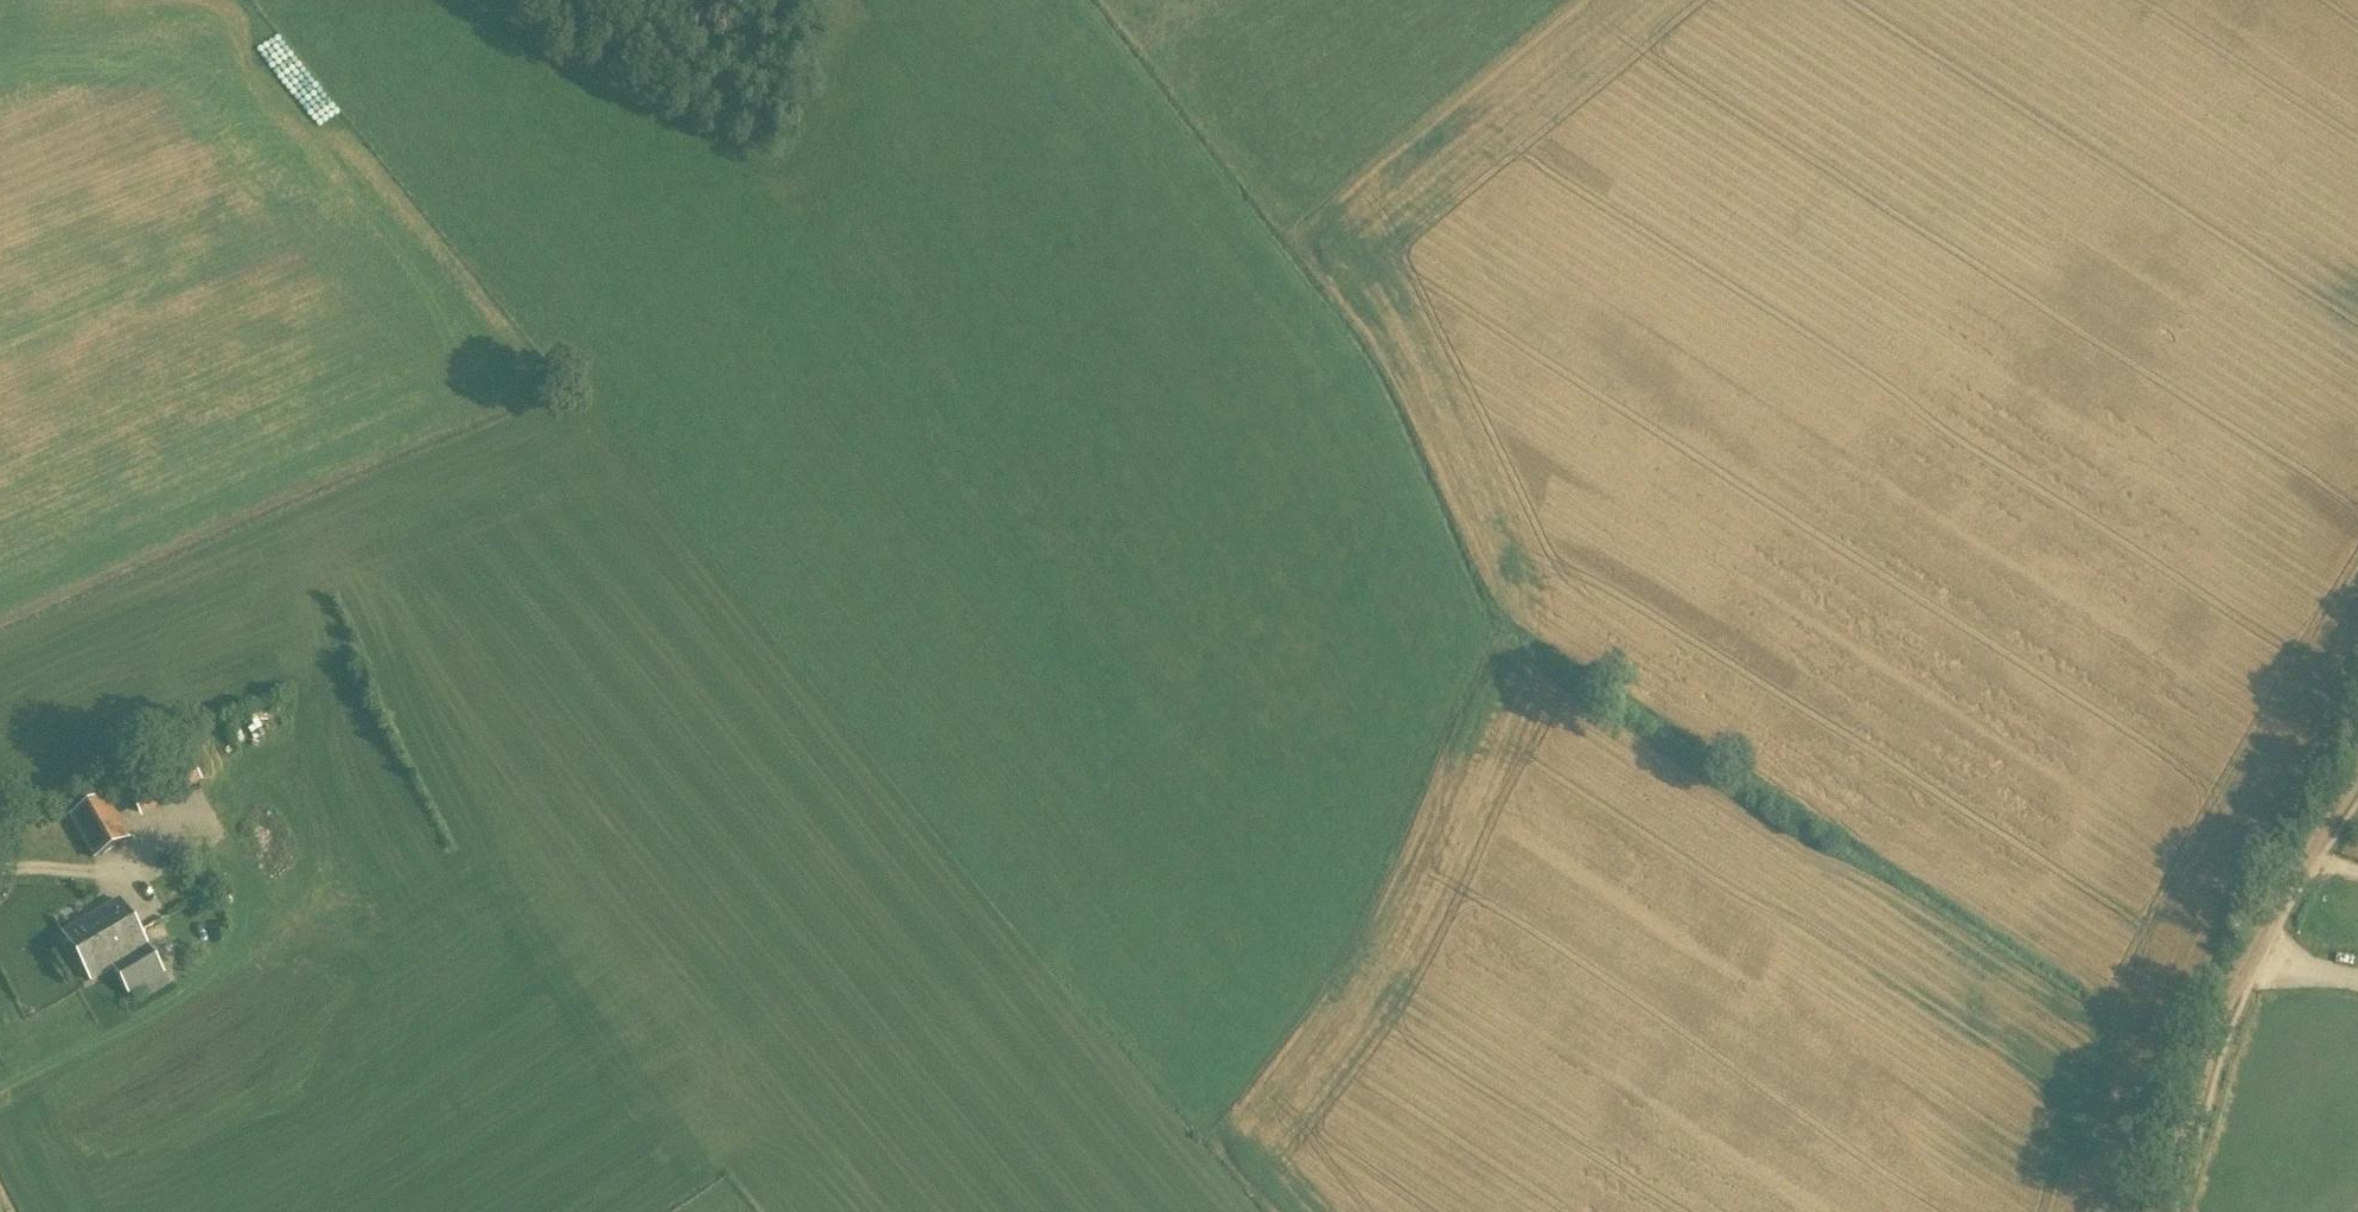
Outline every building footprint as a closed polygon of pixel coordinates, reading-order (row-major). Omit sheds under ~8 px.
[(69,818),(92,859),(128,838),(105,797),(69,818)] [(112,970),(127,995),(161,975),(119,902),(61,936),(89,983),(112,970)]
